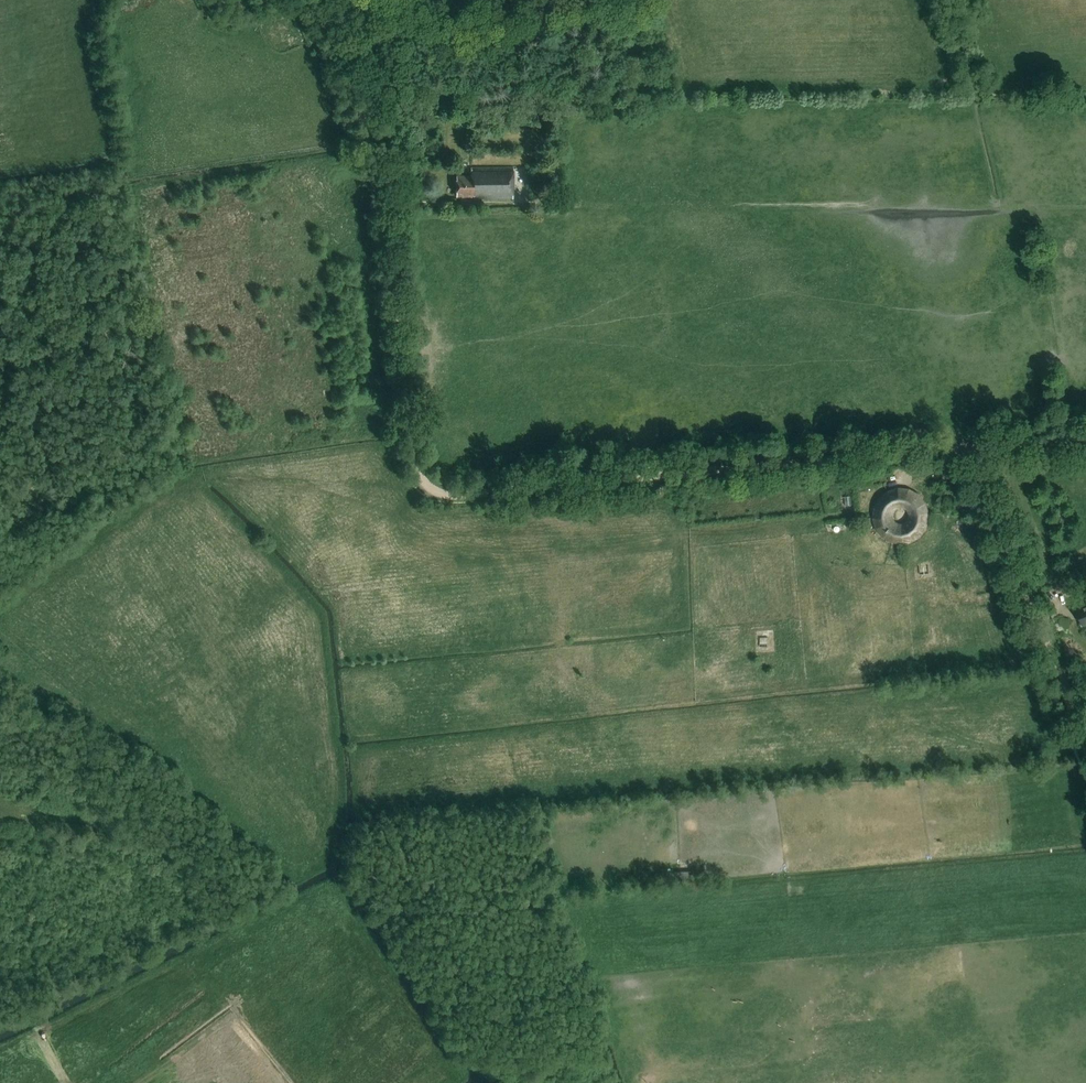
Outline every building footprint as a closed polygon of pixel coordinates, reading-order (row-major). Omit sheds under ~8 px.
[(456,178),(456,197),(470,198),(470,200),(513,201),(514,170),(471,170),(471,178),(456,178)] [(900,543),(907,542),(913,540),(919,536),(923,530),(926,524),(927,517),(927,510),(924,504),(920,498),(915,494),(909,491),(902,490),(895,490),(889,493),(883,497),(878,502),(875,508),(874,515),(875,522),(877,528),(881,534),(887,539),(893,542),(900,543)] [(1076,611),(1083,626),(1085,625),(1085,606),(1076,611)] [(643,1065),(649,1061),(644,1055),(638,1059),(643,1065)]
